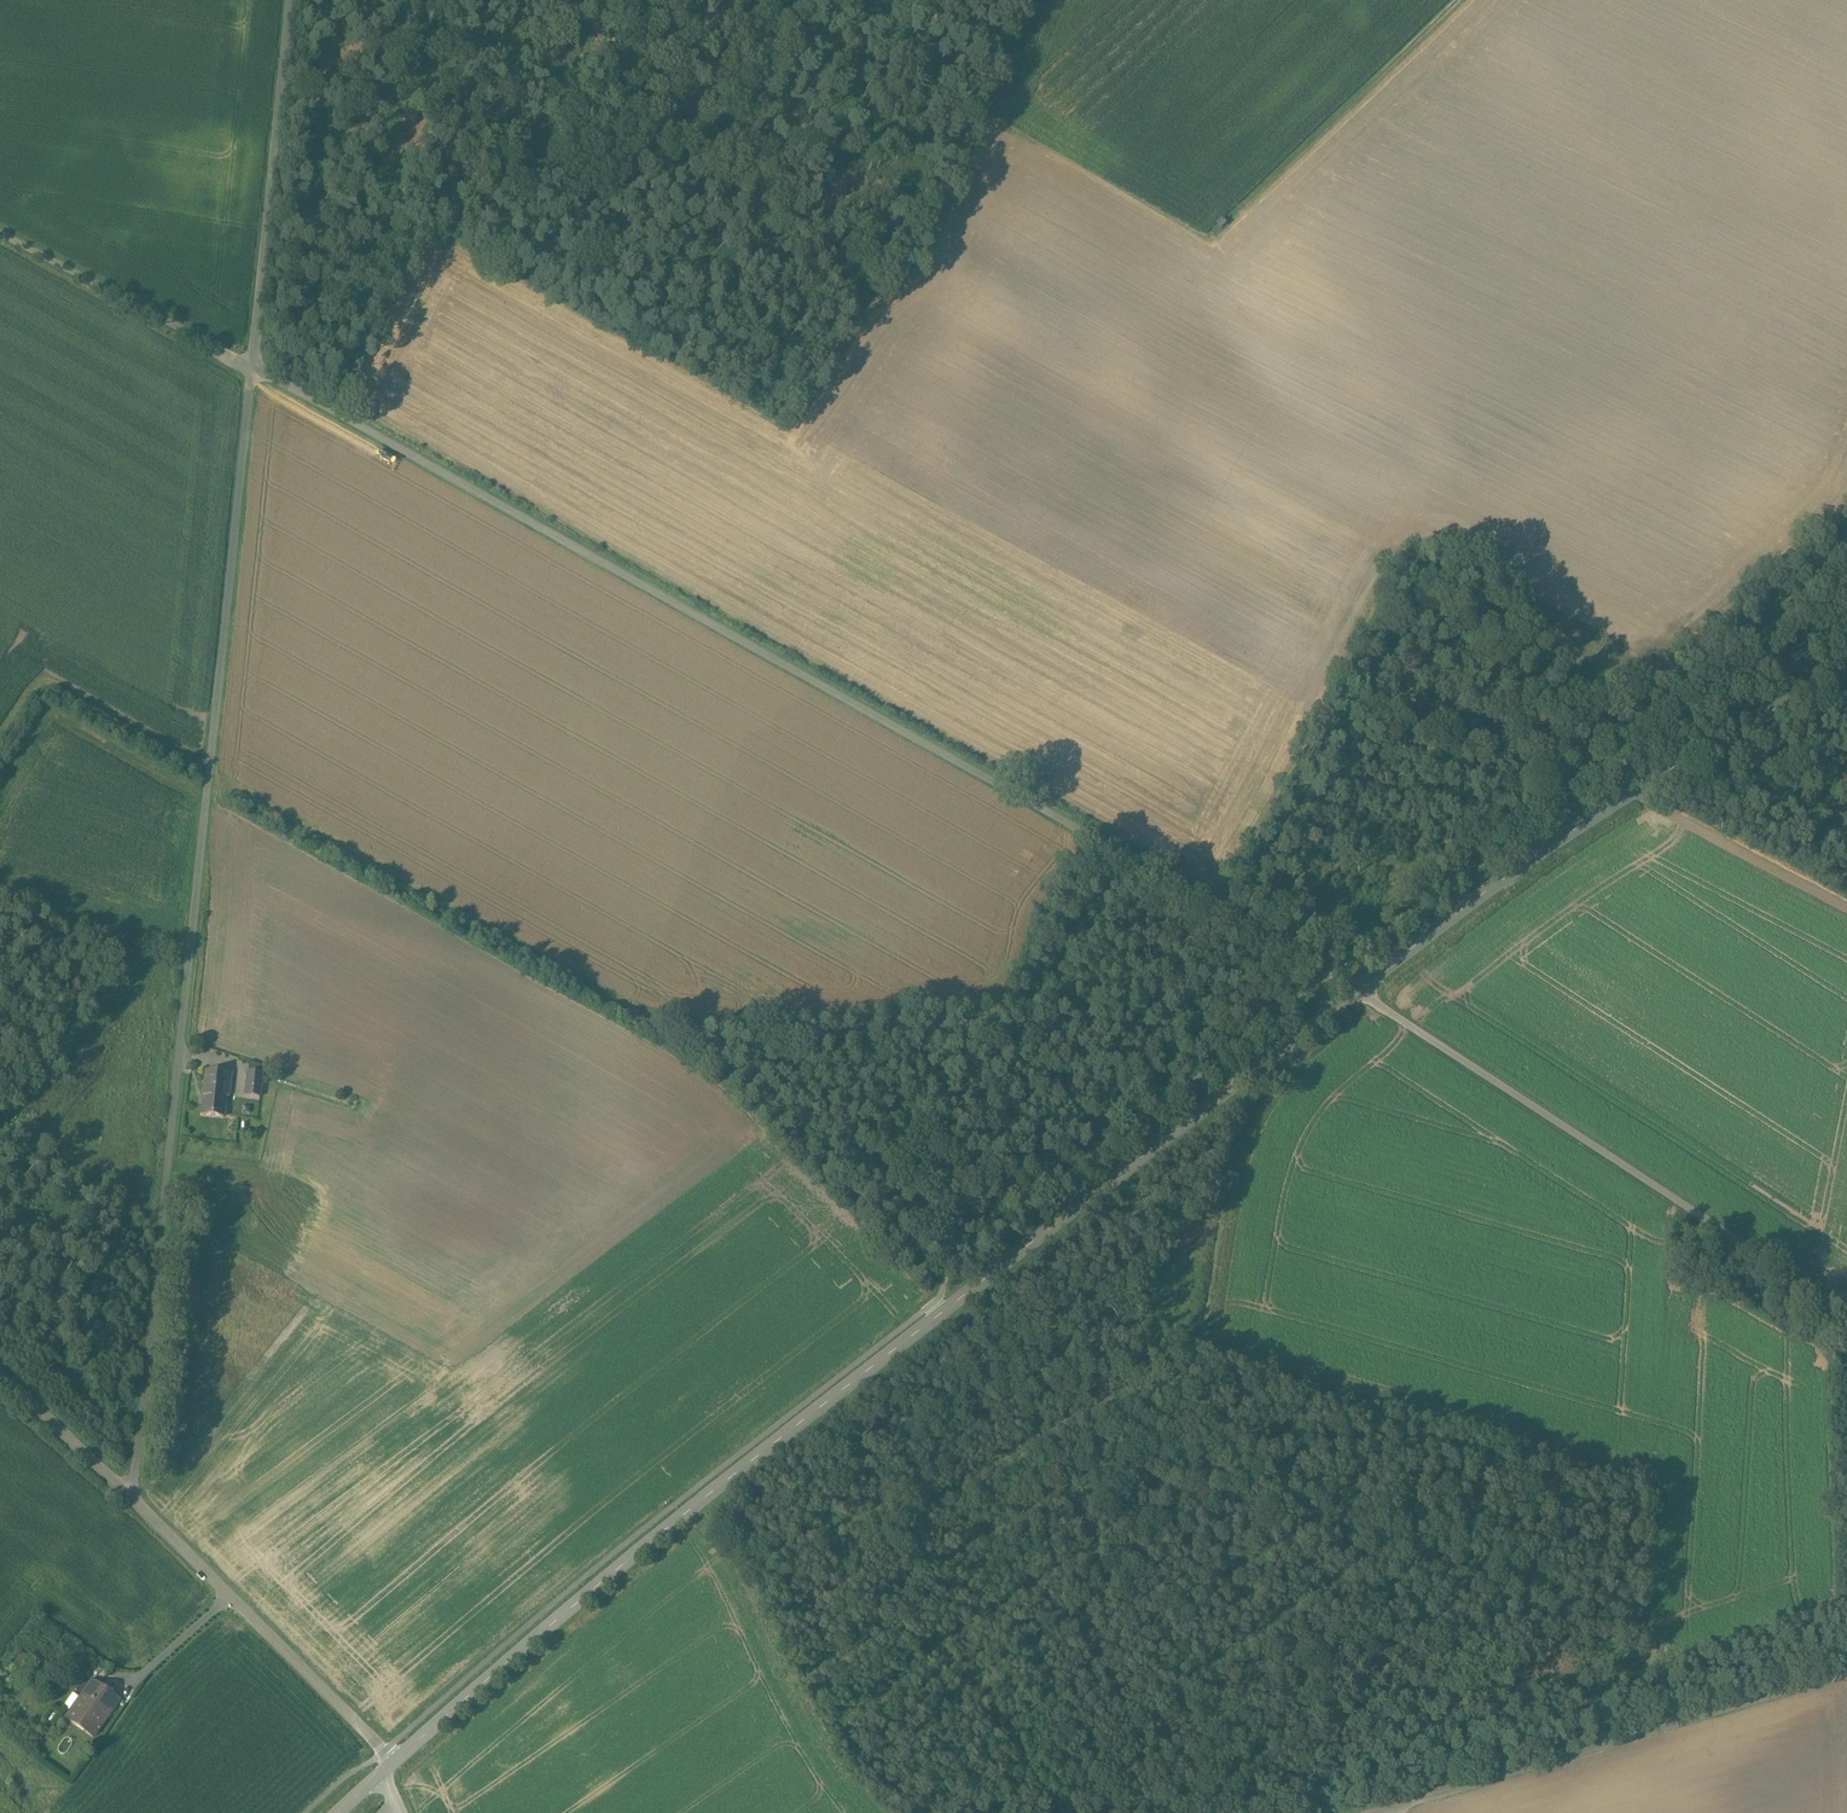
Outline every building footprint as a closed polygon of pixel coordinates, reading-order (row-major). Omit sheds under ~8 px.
[(205,1083),(230,1085),(231,1074),(205,1071),(205,1083)] [(262,1073),(248,1072),(245,1096),(259,1097),(262,1073)] [(230,1085),(205,1083),(202,1115),(223,1117),(225,1096),(229,1096),(230,1085)] [(204,1203),(187,1201),(185,1216),(186,1216),(185,1221),(201,1223),(204,1204),(204,1203)] [(26,1655),(14,1647),(2,1664),(14,1672),(26,1655)] [(92,1680),(66,1719),(93,1737),(119,1699),(92,1680)]
